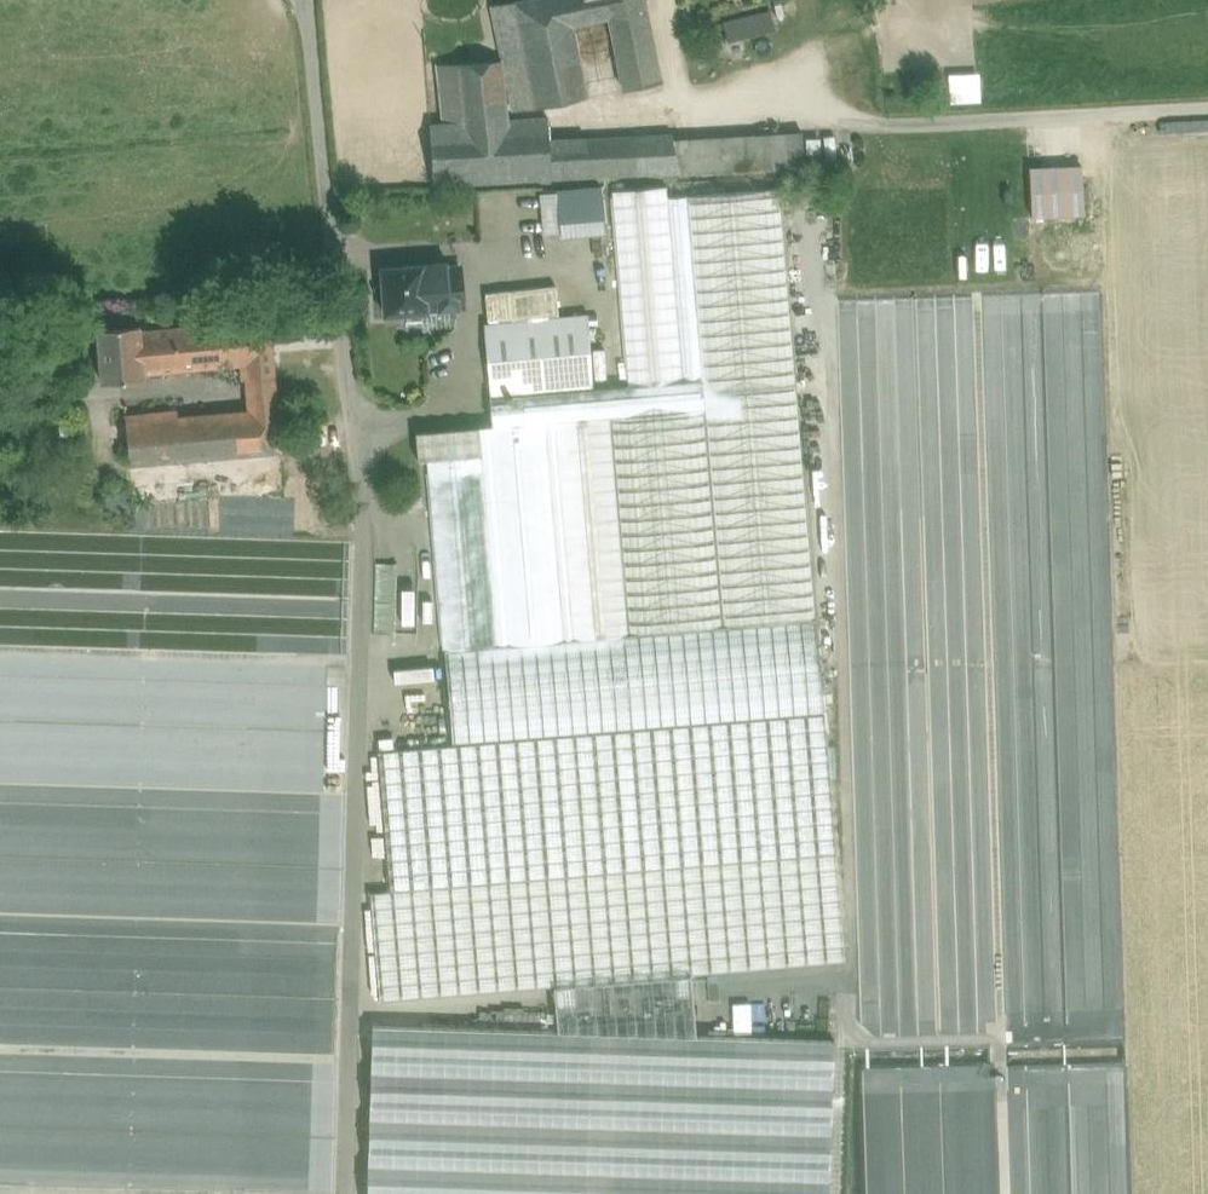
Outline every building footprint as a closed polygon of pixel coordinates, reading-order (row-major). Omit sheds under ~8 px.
[(513,1),(535,107),(587,96),(573,25),(608,17),(605,0),(516,0),(513,1)] [(608,17),(610,27),(649,19),(645,0),(605,0),(608,17)] [(513,1),(494,4),(516,110),(535,107),(513,1)] [(770,9),(723,21),(728,41),(775,29),(770,9)] [(649,19),(610,27),(623,88),(661,80),(649,19)] [(548,117),(507,119),(500,60),(436,63),(443,122),(430,123),(433,184),(551,178),(549,140),(548,117)] [(977,75),(950,77),(951,100),(978,99),(977,75)] [(802,131),(673,139),(680,172),(804,165),(802,131)] [(672,134),(602,138),(604,175),(680,172),(673,139),(672,134)] [(602,138),(549,140),(551,178),(604,175),(602,138)] [(1081,164),(1029,167),(1031,215),(1084,213),(1081,164)] [(666,185),(612,189),(628,384),(592,387),(491,396),(493,424),(545,420),(554,419),(610,415),(628,633),(815,618),(779,187),(667,197),(666,185)] [(601,187),(557,191),(558,207),(560,230),(604,227),(601,187)] [(560,230),(558,207),(535,209),(537,232),(560,230)] [(1066,221),(1062,221),(1058,222),(1054,223),(1050,225),(1048,227),(1045,229),(1043,232),(1042,236),(1041,238),(1040,241),(1040,244),(1041,247),(1041,250),(1042,252),(1044,255),(1046,258),(1049,261),(1053,264),(1058,265),(1063,266),(1069,265),(1073,263),(1077,260),(1079,258),(1082,255),(1083,251),(1084,248),(1085,243),(1084,239),(1083,236),(1081,231),(1078,227),(1074,225),(1069,222),(1066,221)] [(447,262),(423,264),(381,267),(385,314),(422,311),(424,326),(455,323),(453,308),(464,307),(461,264),(447,265),(447,262)] [(839,296),(839,359),(900,359),(912,358),(912,326),(898,326),(899,339),(893,339),(893,318),(906,318),(906,307),(892,307),(892,296),(839,296)] [(587,313),(484,323),(491,396),(592,387),(587,313)] [(269,315),(141,328),(145,371),(241,361),(242,377),(246,377),(274,374),(269,315)] [(140,323),(97,327),(102,380),(145,376),(145,371),(141,328),(140,323)] [(274,374),(246,377),(250,408),(227,410),(231,454),(280,450),(274,374)] [(231,454),(227,410),(178,414),(177,408),(146,411),(146,417),(126,420),(130,463),(218,456),(231,454)] [(610,415),(554,419),(572,638),(628,633),(610,415)] [(493,424),(489,425),(508,644),(563,639),(545,420),(493,424)] [(480,426),(424,430),(442,649),(444,649),(498,644),(480,426)] [(231,454),(218,456),(219,476),(282,471),(280,450),(231,454)] [(218,456),(130,463),(134,508),(284,495),(282,471),(219,476),(218,456)] [(498,644),(444,649),(451,743),(823,712),(815,618),(628,633),(572,638),(563,639),(508,644),(498,644)] [(451,743),(378,749),(390,888),(370,890),(379,999),(553,984),(690,973),(844,960),(823,712),(451,743)] [(553,984),(557,1029),(372,1023),(367,1193),(828,1193),(833,1038),(696,1034),(690,973),(553,984)]
